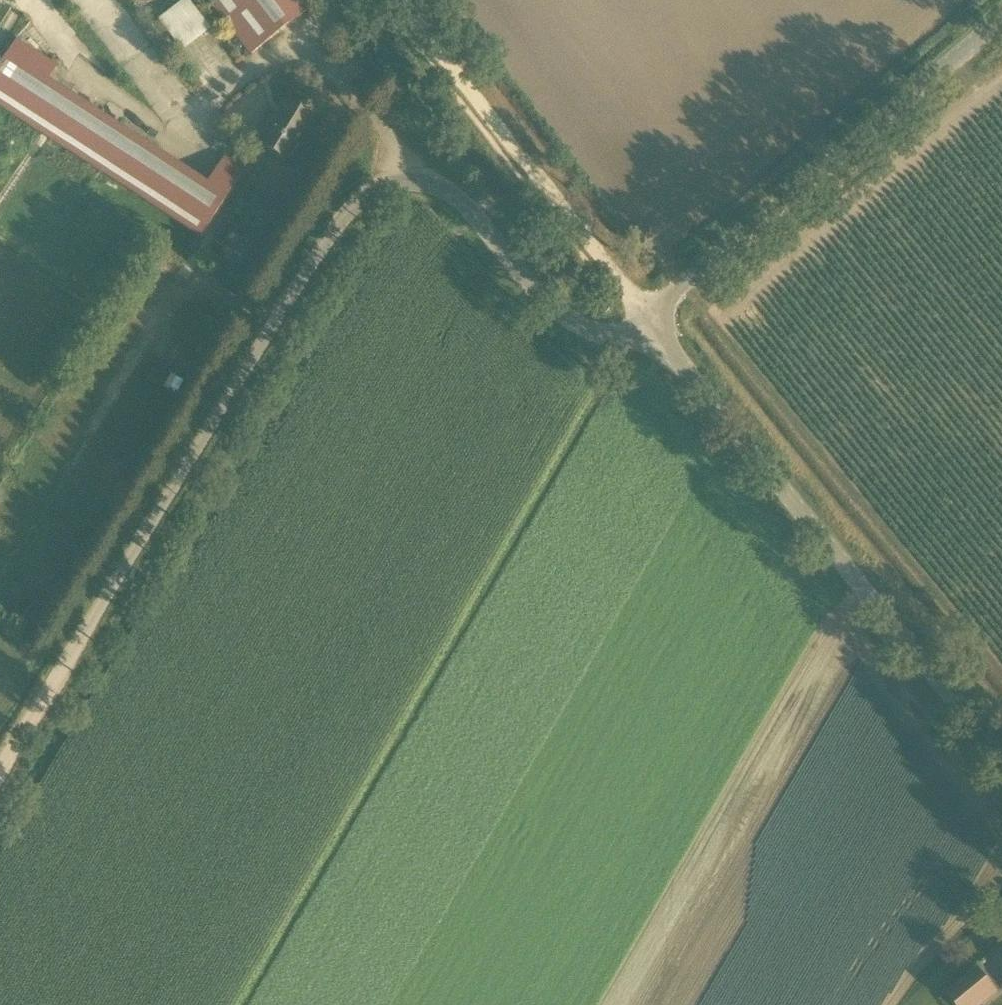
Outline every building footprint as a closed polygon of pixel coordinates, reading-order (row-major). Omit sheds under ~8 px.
[(212,27),(189,0),(182,0),(157,20),(183,51),(212,27)] [(312,0),(207,0),(250,55),(316,5),(312,0)] [(180,225),(200,238),(243,172),(223,159),(206,185),(114,125),(120,116),(107,108),(101,117),(47,82),(56,68),(40,57),(44,51),(22,37),(18,43),(17,42),(0,67),(0,108),(180,225)] [(284,102),(258,144),(288,162),(313,120),(284,102)] [(235,226),(228,222),(215,243),(222,248),(235,226)] [(954,1004),(981,1004),(997,993),(977,969),(946,995),(954,1004)]
